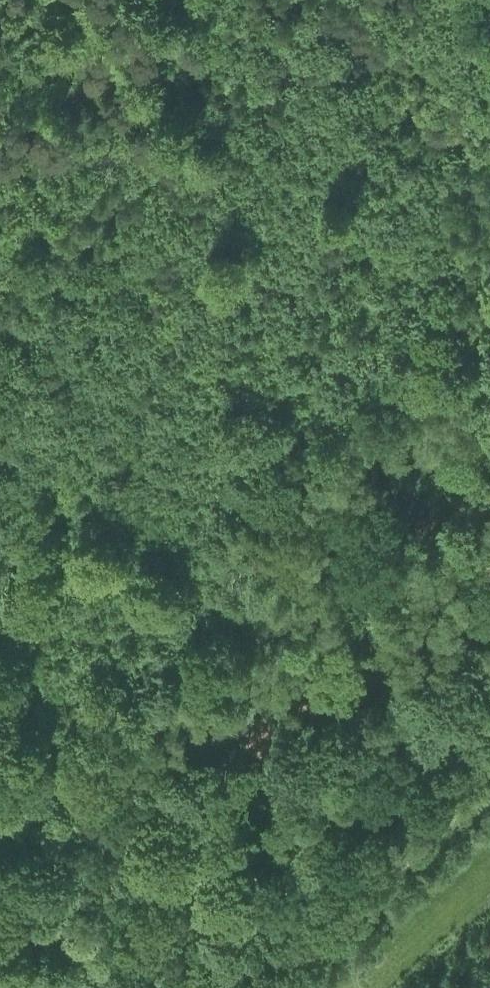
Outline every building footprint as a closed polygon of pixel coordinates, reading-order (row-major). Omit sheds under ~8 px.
[(476,941),(489,955),(489,926),(476,941)]
